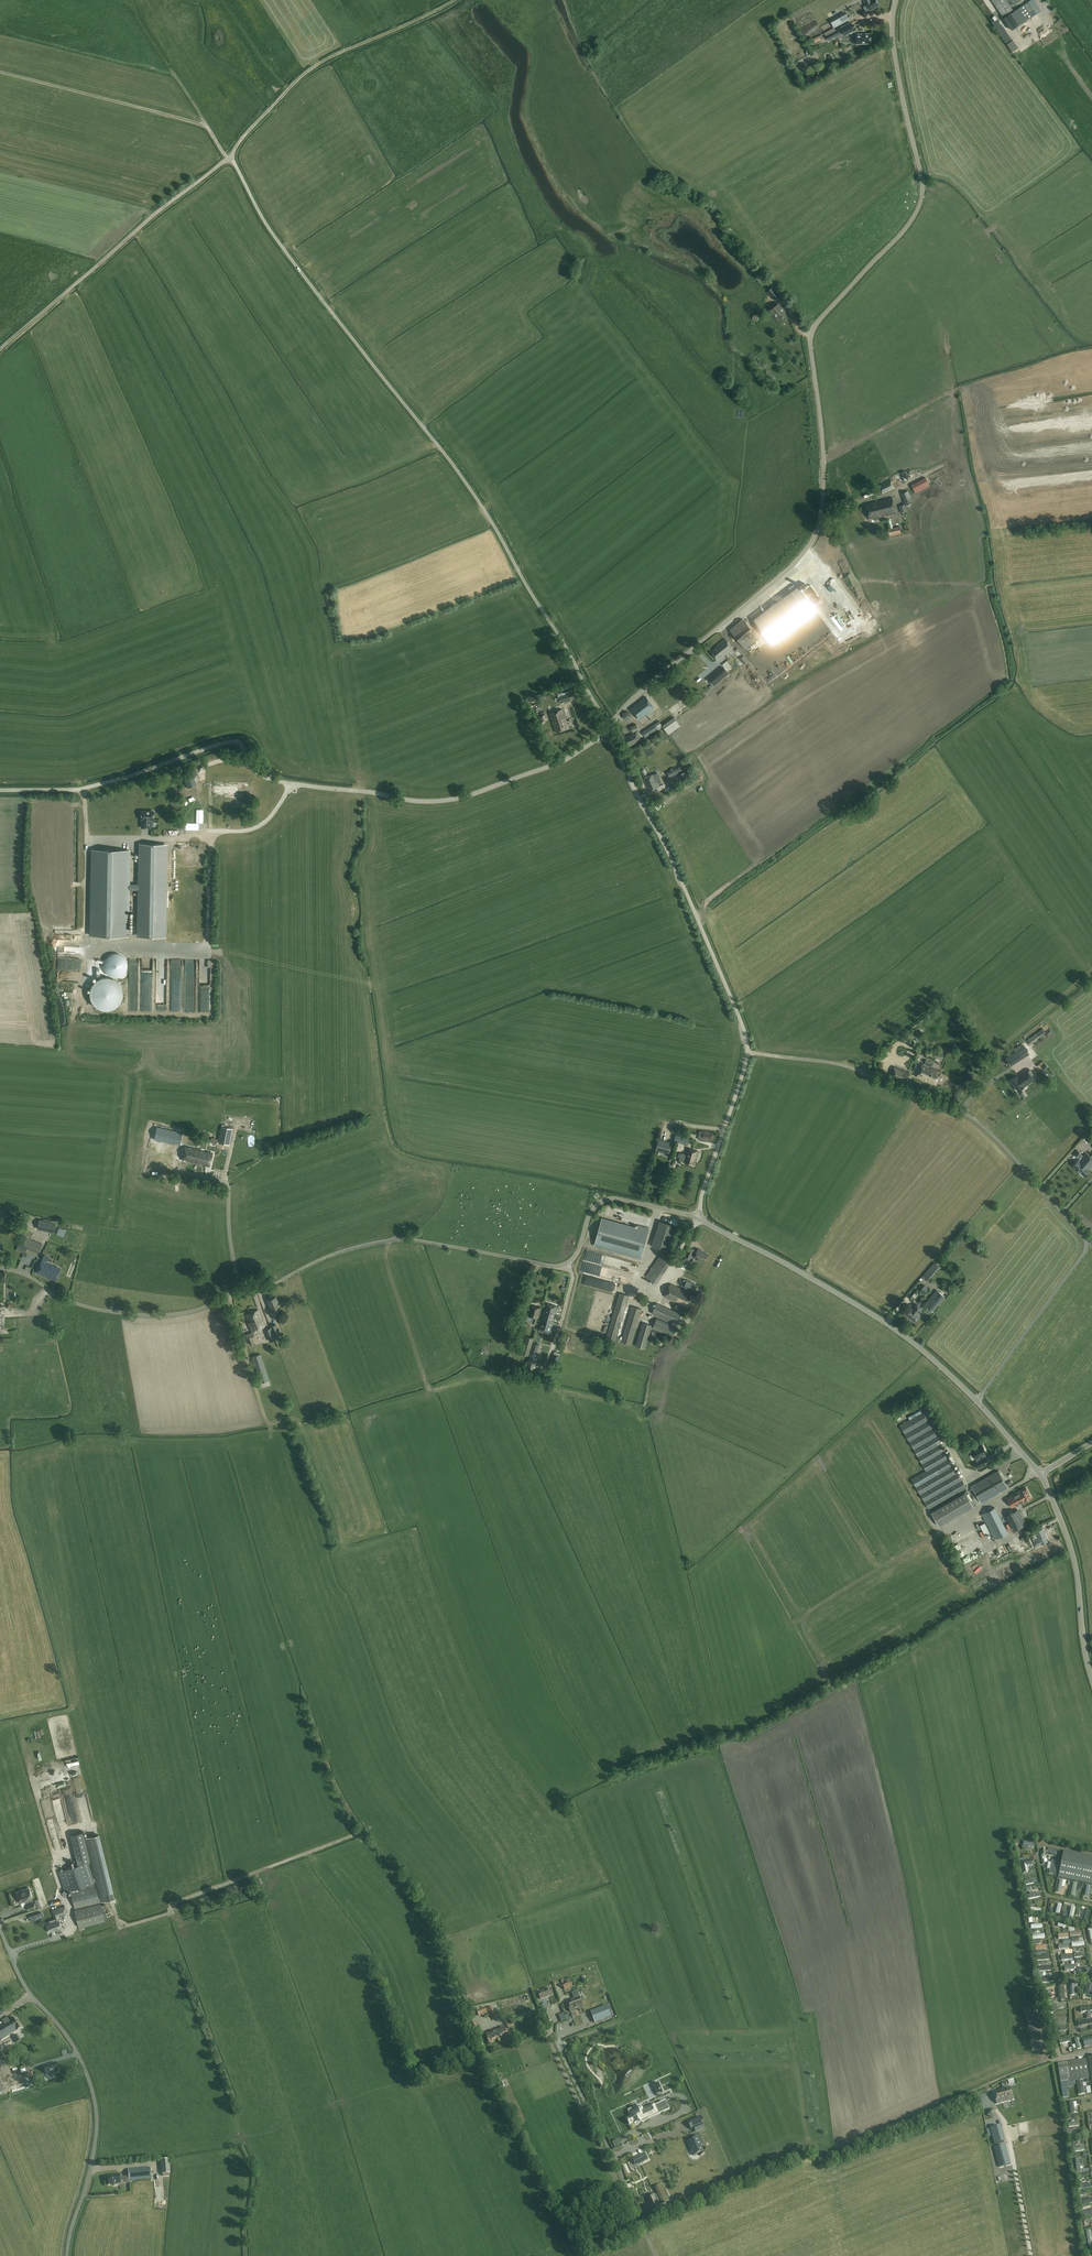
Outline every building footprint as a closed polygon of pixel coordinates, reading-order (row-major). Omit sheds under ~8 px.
[(870,10),(879,5),(876,0),(871,0),(870,1),(869,0),(864,0),(870,10)] [(1004,18),(1003,18),(1012,30),(1031,17),(1029,12),(1033,9),(1028,2),(1017,9),(1015,6),(1012,8),(1007,2),(1006,0),(992,0),(1004,18)] [(849,20),(845,12),(830,20),(834,28),(849,20)] [(854,30),(850,23),(826,36),(827,39),(842,31),(844,35),(854,30)] [(856,35),(852,35),(853,44),(856,43),(856,44),(870,43),(870,34),(856,35)] [(836,64),(836,60),(826,59),(826,67),(833,68),(833,63),(836,64)] [(772,287),(767,292),(774,300),(780,295),(772,287)] [(786,314),(778,304),(776,306),(775,305),(772,307),(773,308),(771,310),(773,313),(772,314),(776,318),(777,317),(779,320),(786,314)] [(890,474),(892,482),(901,479),(899,471),(890,474)] [(929,485),(925,478),(911,485),(915,493),(929,485)] [(882,494),(895,489),(891,480),(878,486),(882,494)] [(904,501),(910,498),(906,487),(899,490),(904,501)] [(892,498),(879,501),(882,515),(896,512),(892,498)] [(882,515),(879,501),(865,504),(869,519),(874,517),(875,520),(879,519),(878,516),(882,515)] [(888,529),(889,536),(901,533),(899,526),(888,529)] [(734,633),(746,621),(740,615),(728,627),(734,633)] [(774,628),(778,632),(793,621),(789,616),(782,622),(774,628)] [(735,635),(744,646),(758,635),(749,625),(735,635)] [(761,634),(766,640),(774,635),(769,628),(761,634)] [(733,648),(725,639),(716,646),(717,647),(711,652),(717,660),(723,655),(723,656),(733,648)] [(728,657),(721,662),(728,670),(734,665),(728,657)] [(729,673),(724,667),(709,679),(714,685),(729,673)] [(571,693),(559,697),(561,703),(573,698),(571,693)] [(679,698),(667,706),(673,714),(682,708),(680,706),(685,703),(683,700),(685,698),(687,696),(686,694),(679,699),(679,698)] [(655,708),(646,697),(630,709),(639,720),(647,713),(648,715),(651,713),(649,712),(655,708)] [(548,719),(541,706),(534,710),(540,723),(548,719)] [(556,732),(568,727),(562,710),(550,714),(556,732)] [(625,711),(623,714),(624,718),(628,720),(631,717),(629,712),(625,711)] [(680,726),(674,717),(663,725),(669,734),(680,726)] [(658,729),(663,726),(659,721),(642,732),(645,737),(649,735),(648,734),(658,728),(658,729)] [(641,740),(637,731),(631,734),(632,735),(628,736),(628,735),(622,738),(627,747),(641,740)] [(221,772),(221,759),(212,759),(212,774),(215,774),(215,772),(221,772)] [(667,772),(669,778),(689,769),(686,762),(682,763),(683,765),(667,772)] [(690,768),(679,774),(683,781),(693,776),(690,768)] [(659,787),(653,774),(644,779),(649,791),(659,787)] [(194,778),(194,795),(204,795),(204,777),(194,778)] [(251,794),(251,786),(211,785),(211,794),(251,794)] [(141,819),(141,827),(151,827),(151,819),(153,819),(154,811),(141,811),(141,819)] [(138,889),(137,932),(163,932),(166,851),(165,850),(165,849),(164,848),(163,847),(162,846),(161,845),(160,844),(159,844),(140,844),(139,854),(138,853),(137,858),(139,858),(138,884),(127,883),(128,850),(92,849),(90,935),(126,936),(127,889),(138,889)] [(104,969),(106,972),(109,974),(113,976),(116,976),(120,975),(123,973),(126,970),(127,966),(127,962),(126,958),(123,955),(120,953),(116,952),(113,952),(109,953),(106,956),(104,959),(103,962),(103,966),(104,969)] [(118,1002),(121,996),(121,990),(118,984),(113,979),(107,977),(101,977),(95,980),(90,984),(88,990),(88,997),(91,1003),(95,1007),(102,1010),(108,1009),(114,1007),(118,1002)] [(1030,1045),(1046,1033),(1042,1028),(1027,1041),(1030,1045)] [(1024,1045),(1006,1058),(1011,1066),(1029,1053),(1024,1045)] [(924,1064),(922,1063),(917,1076),(924,1080),(924,1079),(936,1084),(941,1071),(935,1069),(936,1067),(932,1065),(933,1062),(926,1059),(924,1064)] [(905,1083),(909,1073),(894,1066),(890,1076),(905,1083)] [(1020,1074),(1027,1085),(1034,1080),(1032,1077),(1034,1075),(1030,1069),(1027,1071),(1027,1070),(1020,1074)] [(1017,1077),(1016,1077),(1011,1081),(1018,1091),(1024,1087),(1027,1085),(1020,1074),(1017,1077)] [(157,1127),(154,1139),(164,1141),(164,1140),(175,1142),(178,1143),(180,1143),(182,1133),(157,1127)] [(229,1145),(232,1129),(221,1127),(218,1143),(229,1145)] [(700,1132),(699,1139),(708,1141),(709,1140),(709,1138),(713,1139),(714,1133),(703,1131),(702,1133),(700,1132)] [(676,1135),(674,1141),(686,1144),(688,1138),(676,1135)] [(659,1139),(657,1145),(656,1150),(668,1154),(668,1155),(669,1155),(669,1154),(672,1143),(659,1139)] [(209,1166),(212,1153),(185,1147),(182,1160),(209,1166)] [(684,1162),(695,1166),(698,1156),(699,1151),(688,1148),(686,1154),(682,1153),(681,1153),(680,1153),(679,1154),(678,1157),(680,1157),(679,1161),(684,1162)] [(1077,1169),(1081,1164),(1083,1166),(1091,1157),(1086,1153),(1082,1158),(1079,1155),(1081,1153),(1078,1151),(1074,1155),(1077,1157),(1078,1157),(1080,1158),(1078,1161),(1073,1166),(1077,1169)] [(1088,1170),(1091,1165),(1091,1158),(1091,1157),(1083,1166),(1081,1164),(1077,1169),(1084,1176),(1088,1170)] [(22,1213),(18,1218),(23,1222),(27,1217),(22,1213)] [(637,1228),(603,1219),(602,1218),(595,1245),(641,1258),(649,1228),(638,1226),(637,1228)] [(54,1232),(55,1223),(39,1220),(37,1229),(54,1232)] [(660,1221),(652,1246),(668,1251),(668,1250),(670,1244),(676,1226),(660,1221)] [(39,1252),(42,1244),(30,1239),(33,1233),(28,1231),(24,1229),(21,1236),(16,1250),(24,1254),(27,1248),(39,1252)] [(690,1258),(691,1255),(694,1257),(704,1262),(708,1254),(701,1251),(701,1250),(698,1249),(697,1252),(693,1250),(694,1249),(689,1247),(685,1256),(690,1258)] [(599,1259),(601,1254),(587,1250),(585,1255),(599,1259)] [(663,1251),(645,1276),(657,1283),(673,1258),(663,1251)] [(60,1268),(46,1263),(46,1261),(44,1260),(43,1262),(41,1261),(39,1267),(36,1273),(55,1281),(57,1275),(60,1268)] [(599,1271),(600,1264),(580,1260),(578,1267),(599,1271)] [(929,1281),(940,1267),(934,1262),(923,1276),(929,1281)] [(692,1294),(696,1286),(696,1285),(684,1279),(681,1285),(686,1288),(685,1291),(692,1294)] [(692,1294),(685,1291),(671,1284),(665,1296),(687,1307),(692,1294)] [(920,1291),(924,1294),(929,1289),(924,1285),(920,1291)] [(637,1299),(639,1293),(633,1290),(631,1296),(637,1299)] [(938,1290),(926,1304),(933,1311),(945,1297),(938,1290)] [(606,1337),(616,1340),(629,1296),(620,1292),(606,1337)] [(280,1308),(275,1297),(267,1300),(272,1312),(280,1308)] [(538,1327),(540,1328),(539,1330),(541,1331),(543,1332),(545,1332),(546,1333),(548,1333),(548,1330),(551,1331),(558,1306),(546,1303),(538,1327)] [(677,1324),(682,1314),(656,1303),(652,1313),(677,1324)] [(915,1321),(914,1321),(915,1322),(915,1321),(920,1315),(920,1316),(920,1315),(918,1314),(923,1308),(916,1303),(912,1308),(910,1307),(905,1313),(904,1313),(905,1313),(915,1321)] [(536,1324),(541,1308),(531,1305),(528,1316),(533,1317),(532,1318),(533,1318),(532,1323),(536,1324)] [(632,1306),(621,1341),(631,1344),(641,1309),(632,1306)] [(248,1322),(251,1332),(264,1326),(258,1310),(246,1315),(248,1322)] [(677,1327),(657,1318),(652,1328),(673,1337),(677,1327)] [(652,1326),(642,1323),(635,1346),(645,1349),(652,1326)] [(281,1335),(276,1324),(270,1326),(270,1327),(275,1338),(275,1337),(281,1335)] [(275,1338),(270,1327),(265,1330),(269,1342),(276,1339),(275,1337),(275,1338)] [(523,1349),(529,1351),(533,1338),(527,1336),(523,1349)] [(536,1355),(539,1344),(533,1343),(530,1353),(536,1355)] [(260,1383),(269,1380),(261,1354),(251,1357),(260,1383)] [(553,1354),(550,1363),(557,1365),(560,1356),(553,1354)] [(526,1369),(531,1370),(535,1358),(530,1356),(526,1369)] [(515,1367),(517,1364),(507,1358),(505,1361),(515,1367)] [(901,1409),(894,1412),(896,1419),(904,1416),(901,1409)] [(929,1508),(944,1500),(967,1487),(923,1412),(900,1425),(926,1470),(912,1478),(929,1508)] [(976,1458),(978,1461),(975,1463),(977,1468),(985,1463),(984,1462),(988,1460),(984,1454),(987,1452),(982,1443),(971,1450),(976,1458)] [(999,1471),(972,1486),(981,1502),(1008,1487),(1001,1475),(999,1471)] [(1018,1493),(1008,1498),(1012,1507),(1021,1503),(1032,1498),(1027,1488),(1017,1493),(1018,1493)] [(966,1492),(931,1512),(939,1526),(974,1506),(966,1492)] [(991,1514),(997,1511),(995,1507),(982,1514),(995,1539),(1008,1532),(999,1515),(993,1518),(991,1514)] [(1016,1510),(1006,1515),(1014,1530),(1026,1524),(1019,1510),(1017,1512),(1016,1510)] [(958,1538),(956,1535),(961,1532),(959,1529),(950,1535),(953,1541),(958,1538)] [(1038,1538),(1035,1539),(1034,1537),(1029,1539),(1031,1544),(1033,1544),(1034,1546),(1038,1544),(1038,1545),(1048,1541),(1042,1529),(1035,1532),(1038,1538)] [(82,1793),(80,1781),(76,1782),(75,1773),(70,1774),(73,1795),(82,1793)] [(75,1796),(80,1820),(88,1818),(84,1798),(83,1799),(83,1794),(75,1796)] [(46,1825),(52,1823),(45,1796),(39,1798),(46,1825)] [(66,1892),(90,1884),(95,1883),(96,1882),(89,1861),(90,1861),(83,1831),(71,1834),(78,1865),(59,1872),(66,1892)] [(102,1902),(114,1898),(98,1835),(85,1838),(102,1902)] [(58,1836),(52,1838),(54,1849),(60,1847),(58,1836)] [(1091,1883),(1091,1855),(1063,1849),(1058,1876),(1091,1883)] [(1032,1859),(1021,1862),(1023,1873),(1028,1872),(1027,1866),(1033,1865),(1032,1859)] [(95,1885),(95,1883),(90,1884),(91,1886),(71,1891),(75,1909),(100,1903),(95,1885)] [(28,1910),(36,1907),(34,1901),(33,1901),(32,1898),(29,1888),(17,1892),(20,1902),(26,1901),(26,1903),(28,1910)] [(104,1921),(100,1903),(74,1910),(79,1927),(104,1921)] [(53,1916),(57,1915),(67,1912),(65,1906),(51,1910),(53,1916)] [(41,1913),(28,1917),(30,1922),(43,1917),(41,1913)] [(54,1919),(52,1920),(46,1922),(49,1933),(62,1928),(59,1919),(57,1915),(53,1916),(54,1919)] [(564,1990),(573,1987),(571,1981),(562,1984),(564,1990)] [(553,1995),(551,1988),(538,1993),(540,2000),(553,1995)] [(1048,1991),(1043,1992),(1045,2000),(1050,1999),(1054,1998),(1053,1994),(1049,1995),(1048,1991)] [(575,1998),(579,2008),(583,2007),(579,1997),(575,1998)] [(579,2008),(575,1998),(567,2001),(570,2012),(579,2008)] [(548,2008),(546,2003),(539,2005),(542,2013),(546,2012),(544,2009),(548,2008)] [(496,2017),(492,2006),(488,2008),(489,2012),(491,2012),(493,2018),(496,2017)] [(591,2012),(595,2022),(611,2016),(607,2006),(591,2012)] [(485,2007),(477,2010),(479,2015),(487,2012),(485,2007)] [(549,2012),(544,2014),(547,2023),(552,2021),(549,2012)] [(1052,2023),(1065,2023),(1065,2015),(1052,2015),(1052,2023)] [(15,2018),(11,2020),(10,2017),(7,2019),(6,2019),(2,2021),(4,2024),(0,2027),(0,2039),(1,2040),(17,2030),(21,2028),(15,2018)] [(496,2031),(499,2038),(508,2034),(505,2027),(501,2029),(496,2031)] [(499,2038),(496,2031),(492,2033),(492,2032),(486,2034),(489,2042),(499,2038)] [(20,2040),(17,2034),(12,2037),(16,2043),(20,2040)] [(1083,2040),(1084,2046),(1091,2044),(1091,2037),(1083,2040)] [(1061,2083),(1089,2078),(1086,2059),(1058,2063),(1061,2083)] [(58,2071),(56,2063),(43,2067),(46,2075),(58,2071)] [(629,2081),(618,2086),(624,2101),(639,2096),(634,2083),(631,2084),(629,2081)] [(1004,2088),(994,2091),(997,2103),(1013,2099),(1010,2087),(1007,2088),(1006,2082),(1002,2083),(1004,2088)] [(649,2116),(656,2113),(667,2108),(664,2101),(643,2111),(640,2106),(634,2109),(635,2111),(630,2114),(631,2117),(627,2119),(630,2124),(634,2122),(634,2123),(635,2123),(642,2120),(642,2119),(649,2116)] [(699,2117),(688,2121),(691,2128),(697,2125),(699,2129),(704,2127),(699,2117)] [(1005,2142),(1001,2125),(990,2128),(995,2144),(1005,2142)] [(694,2140),(688,2142),(692,2150),(693,2150),(695,2155),(704,2151),(701,2145),(703,2144),(699,2135),(693,2138),(694,2140)] [(1009,2166),(1004,2146),(994,2149),(999,2168),(1009,2166)] [(711,2151),(693,2157),(698,2170),(715,2163),(711,2151)] [(644,2153),(632,2159),(635,2165),(647,2159),(644,2153)] [(671,2163),(673,2169),(694,2162),(692,2156),(671,2163)] [(170,2173),(168,2160),(161,2160),(162,2174),(163,2174),(163,2179),(168,2178),(167,2174),(170,2173)] [(108,2185),(113,2185),(114,2186),(117,2186),(118,2185),(118,2184),(130,2183),(130,2181),(152,2179),(150,2167),(128,2169),(129,2177),(120,2178),(120,2175),(107,2176),(108,2185)] [(661,2195),(663,2194),(659,2186),(654,2188),(654,2189),(652,2190),(652,2189),(643,2194),(650,2210),(660,2206),(658,2202),(663,2200),(661,2195)] [(674,2203),(687,2196),(683,2189),(670,2196),(674,2203)] [(153,2204),(162,2204),(162,2190),(154,2190),(153,2204)]
